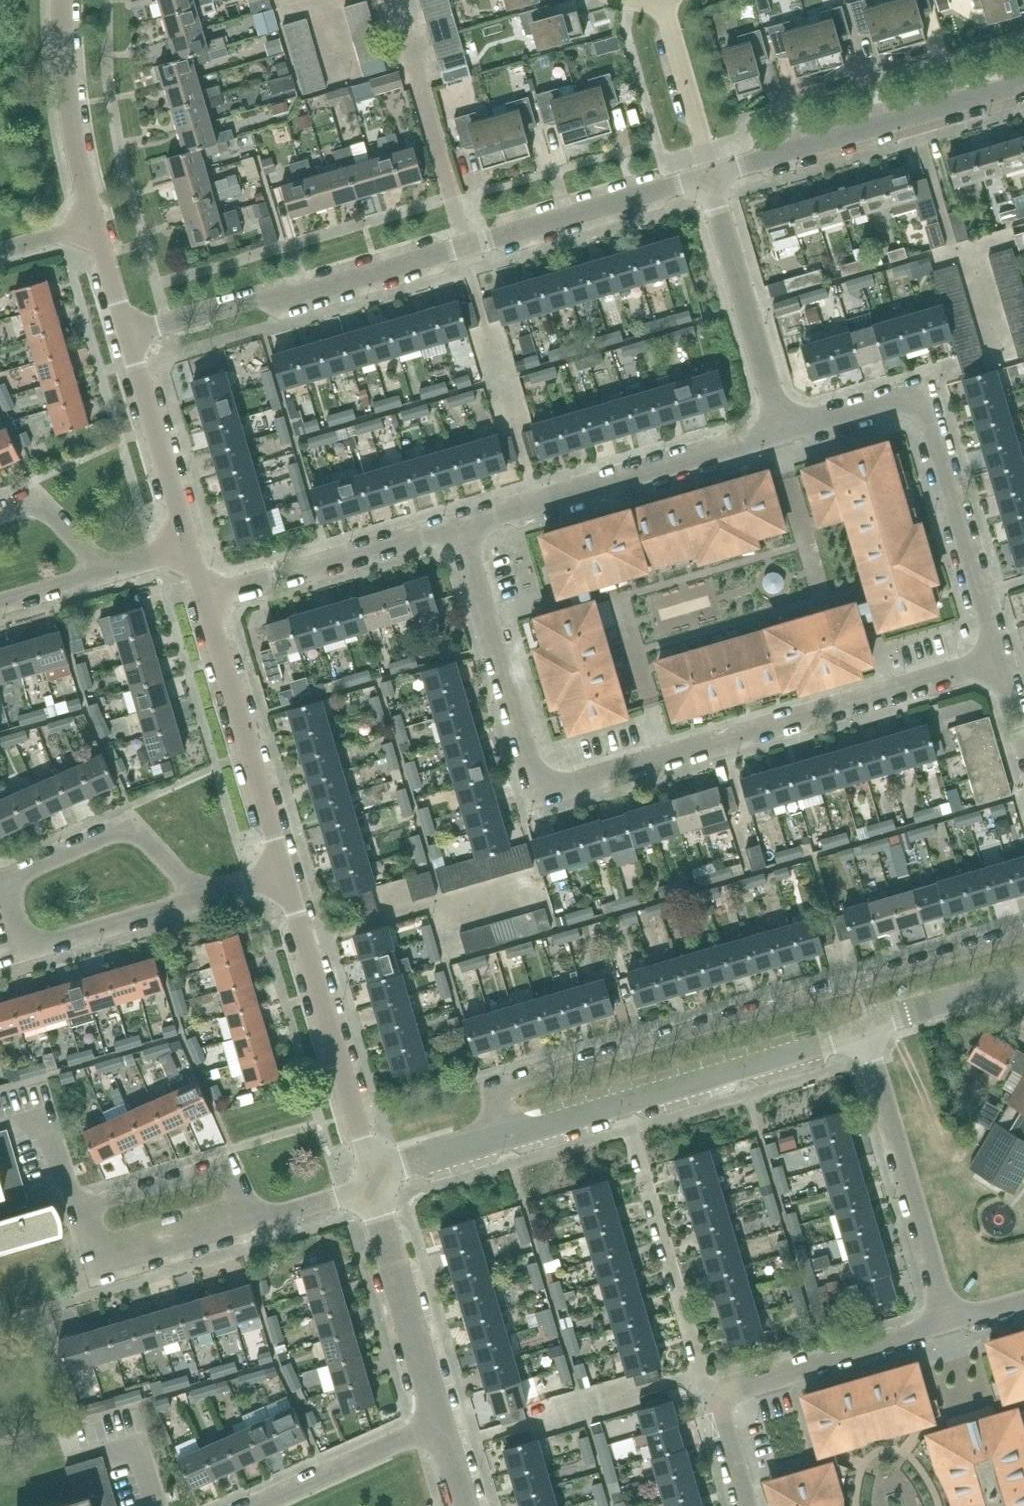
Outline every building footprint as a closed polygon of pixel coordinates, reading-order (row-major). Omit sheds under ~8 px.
[(164,16),(214,2),(213,0),(159,0),(164,16)] [(260,12),(272,9),(270,0),(248,0),(252,15),(260,12)] [(347,19),(370,12),(367,0),(344,7),(347,19)] [(450,3),(449,0),(420,0),(423,11),(450,3)] [(878,9),(873,0),(863,0),(850,4),(859,35),(860,35),(860,32),(870,29),(872,33),(879,54),(884,53),(904,52),(890,6),(878,9)] [(933,13),(929,0),(902,0),(903,2),(890,6),(904,52),(921,42),(927,40),(920,19),(920,14),(931,12),(931,14),(933,13)] [(975,9),(989,8),(993,21),(1023,12),(1023,0),(973,0),(975,9)] [(199,16),(216,11),(214,2),(164,16),(170,38),(203,29),(199,16)] [(427,23),(454,15),(450,3),(423,11),(427,23)] [(548,7),(551,6),(550,5),(519,14),(526,35),(539,34),(543,47),(585,35),(583,31),(587,28),(579,15),(577,10),(555,17),(551,16),(548,7)] [(850,38),(851,37),(842,6),(820,12),(821,26),(809,30),(822,76),(839,66),(845,64),(838,42),(839,38),(849,35),(850,38)] [(267,35),(279,32),(272,9),(260,12),(267,35)] [(350,30),(373,24),(370,12),(347,19),(350,30)] [(430,35),(457,27),(454,15),(427,23),(430,35)] [(286,37),(309,30),(305,18),(283,25),(286,37)] [(809,30),(797,33),(790,21),(768,28),(777,59),(778,58),(778,56),(788,53),(790,56),(797,78),(802,76),(822,76),(809,30)] [(354,42),(377,35),(373,24),(350,30),(354,42)] [(461,40),(458,31),(457,27),(430,35),(434,48),(461,40)] [(596,33),(600,48),(625,42),(621,27),(596,33)] [(224,37),(206,42),(203,29),(170,38),(177,60),(209,51),(209,52),(226,47),(224,37)] [(289,48),(312,42),(309,30),(286,37),(289,48)] [(768,61),(769,61),(760,30),(738,36),(739,50),(726,54),(738,95),(742,94),(745,98),(758,89),(763,88),(757,66),(757,62),(767,59),(768,61)] [(357,53),(380,47),(377,35),(354,42),(357,53)] [(437,60),(464,52),(461,40),(434,48),(437,60)] [(293,60),(316,53),(312,42),(289,48),(293,60)] [(361,65),(383,58),(380,47),(357,53),(361,65)] [(212,60),(209,52),(209,51),(177,60),(159,65),(160,65),(155,68),(158,79),(164,79),(166,87),(198,78),(195,65),(212,60)] [(441,72),(468,64),(464,52),(437,60),(441,72)] [(296,71),(319,65),(316,53),(293,60),(296,71)] [(364,77),(387,70),(383,58),(361,65),(364,77)] [(444,84),(472,76),(468,64),(441,72),(444,84)] [(299,83),(322,76),(319,65),(296,71),(299,83)] [(374,95),(403,86),(399,72),(369,81),(374,95)] [(618,105),(619,105),(610,73),(588,80),(589,93),(577,97),(590,143),(607,133),(613,132),(607,110),(607,106),(617,103),(618,105)] [(275,94),(295,88),(291,74),(271,80),(275,94)] [(303,94),(326,88),(322,76),(299,83),(303,94)] [(219,86),(202,91),(198,78),(166,87),(172,109),(222,95),(219,86)] [(343,114),(355,110),(348,88),(326,94),(330,107),(340,104),(343,114)] [(577,97),(565,100),(558,88),(536,95),(545,126),(547,126),(546,123),(556,120),(559,124),(565,145),(570,144),(590,143),(577,97)] [(278,95),(279,107),(295,106),(294,94),(278,95)] [(207,109),(224,104),(222,95),(172,109),(179,131),(211,122),(207,109)] [(536,129),(538,128),(529,97),(506,103),(507,117),(495,121),(509,167),(526,157),(531,155),(525,133),(525,129),(535,126),(536,129)] [(495,121),(483,124),(477,112),(454,119),(463,150),(465,149),(464,147),(474,144),(477,147),(483,169),(489,168),(509,167),(495,121)] [(232,129),(215,134),(211,122),(179,131),(185,152),(185,153),(217,144),(218,144),(235,139),(232,129)] [(413,147),(400,150),(395,133),(386,136),(401,185),(423,179),(413,147)] [(996,145),(1005,174),(1023,168),(1023,151),(1019,135),(1009,138),(1010,141),(996,145)] [(379,192),(401,185),(386,136),(377,139),(382,156),(369,160),(379,192)] [(220,153),(218,144),(217,144),(185,153),(185,152),(168,157),(174,180),(207,170),(203,158),(220,153)] [(981,181),(1005,174),(996,145),(973,152),(981,181)] [(369,160),(357,163),(352,146),(342,149),(357,198),(379,192),(369,160)] [(335,205),(357,198),(342,149),(333,152),(338,169),(326,173),(335,205)] [(957,188),(981,181),(973,152),(949,159),(957,188)] [(326,173),(313,176),(308,159),(299,162),(313,211),(335,205),(326,173)] [(291,218),(313,211),(299,162),(290,164),(295,182),(281,186),(291,218)] [(227,178),(210,183),(207,170),(174,180),(181,202),(230,187),(227,178)] [(925,178),(911,183),(907,171),(883,178),(891,206),(914,199),(921,221),(937,217),(925,178)] [(230,187),(239,184),(237,176),(228,178),(230,187)] [(868,213),(891,206),(883,178),(859,185),(868,213)] [(216,201),(242,194),(240,184),(230,187),(181,202),(187,223),(219,214),(216,201)] [(844,220),(868,213),(859,185),(836,192),(844,220)] [(820,227),(844,220),(836,192),(812,199),(820,227)] [(796,234),(820,227),(812,199),(788,206),(796,234)] [(260,218),(271,215),(267,203),(256,206),(260,218)] [(772,241),(796,234),(788,206),(764,213),(772,241)] [(1018,219),(1023,217),(1023,207),(1015,209),(1018,219)] [(243,232),(240,222),(237,209),(219,214),(187,223),(194,246),(243,232)] [(1002,224),(1018,219),(1015,209),(999,214),(1002,224)] [(957,243),(969,240),(960,211),(948,214),(957,243)] [(1023,250),(1023,233),(1015,235),(1020,252),(1023,250)] [(665,276),(689,269),(680,238),(656,245),(665,276)] [(642,283),(665,276),(656,245),(633,251),(642,283)] [(890,263),(907,258),(904,248),(887,253),(890,263)] [(992,267),(1016,261),(1013,249),(989,256),(992,267)] [(619,289),(642,283),(633,251),(610,258),(619,289)] [(856,262),(859,272),(875,267),(872,257),(856,262)] [(596,296),(619,289),(610,258),(586,265),(596,296)] [(905,264),(908,274),(921,270),(918,261),(905,264)] [(996,279),(1019,272),(1016,261),(992,267),(996,279)] [(842,277),(859,272),(856,262),(840,267),(842,277)] [(895,277),(908,274),(905,264),(892,268),(895,277)] [(572,303),(596,296),(586,265),(563,272),(572,303)] [(937,284),(961,277),(957,265),(933,272),(937,284)] [(811,286),(824,282),(821,270),(808,274),(811,286)] [(549,310),(572,303),(563,272),(540,278),(549,310)] [(999,290),(1023,283),(1019,272),(996,279),(999,290)] [(771,297),(811,286),(808,274),(767,285),(771,297)] [(860,278),(863,287),(875,283),(872,274),(860,278)] [(940,295),(964,288),(961,277),(937,284),(940,295)] [(526,316),(549,310),(540,278),(517,285),(526,316)] [(849,291),(863,287),(860,278),(846,282),(849,291)] [(23,314),(54,305),(47,280),(16,290),(23,314)] [(1023,295),(1023,288),(1023,283),(999,290),(1002,301),(1023,295)] [(503,323),(526,316),(517,285),(493,292),(495,296),(501,319),(503,323)] [(816,301),(829,297),(826,288),(813,291),(816,301)] [(943,306),(967,299),(964,288),(940,295),(943,306)] [(803,305),(816,301),(813,291),(773,304),(777,316),(804,308),(803,305)] [(1023,307),(1023,295),(1002,301),(1005,312),(1023,307)] [(490,323),(501,319),(495,296),(483,299),(490,323)] [(946,317),(970,310),(967,299),(943,306),(946,317)] [(467,330),(460,306),(459,302),(435,309),(444,340),(468,333),(467,330)] [(467,330),(479,326),(472,302),(460,306),(467,330)] [(30,338),(61,329),(54,305),(23,314),(30,338)] [(952,338),(949,328),(946,317),(943,306),(919,313),(929,344),(952,338)] [(1023,319),(1023,307),(1005,312),(1009,323),(1023,319)] [(421,347),(444,340),(435,309),(412,316),(421,347)] [(949,328),(973,321),(970,310),(946,317),(949,328)] [(679,325),(679,324),(692,321),(689,311),(676,315),(679,325)] [(905,351),(929,344),(919,313),(896,320),(905,351)] [(679,325),(676,315),(666,318),(669,327),(679,325)] [(398,354),(421,347),(412,316),(389,323),(398,354)] [(653,322),(656,331),(669,327),(666,318),(653,322)] [(1023,331),(1023,319),(1009,323),(1012,334),(1023,331)] [(882,358),(905,351),(896,320),(873,327),(882,358)] [(953,339),(977,332),(973,321),(949,328),(952,338),(952,337),(953,339)] [(643,335),(656,331),(653,322),(640,326),(643,335)] [(375,361),(398,354),(389,323),(366,329),(375,361)] [(681,330),(683,339),(696,336),(693,326),(681,330)] [(859,365),(882,358),(873,327),(850,333),(859,365)] [(37,362),(68,353),(61,329),(30,338),(37,362)] [(352,367),(375,361),(366,329),(343,336),(352,367)] [(670,343),(683,339),(681,330),(667,334),(670,343)] [(1023,343),(1023,331),(1012,334),(1015,346),(1023,343)] [(607,335),(610,345),(623,341),(620,332),(607,335)] [(956,350),(980,344),(977,332),(953,339),(956,350)] [(836,371),(859,365),(850,333),(827,340),(836,371)] [(597,348),(610,345),(607,335),(594,339),(597,348)] [(329,374),(352,367),(343,336),(320,343),(329,374)] [(634,344),(637,353),(650,349),(647,340),(634,344)] [(812,378),(836,371),(827,340),(803,347),(812,378)] [(306,381),(329,374),(320,343),(297,350),(306,381)] [(1015,346),(1019,357),(1023,356),(1023,343),(1015,346)] [(624,357),(637,353),(634,344),(621,347),(624,357)] [(959,362),(983,355),(980,344),(956,350),(959,362)] [(561,349),(563,358),(577,354),(574,345),(561,349)] [(551,362),(563,358),(561,349),(548,353),(551,362)] [(283,388),(306,381),(297,350),(273,356),(283,388)] [(43,386),(75,376),(68,353),(37,362),(43,386)] [(588,357),(591,366),(604,363),(601,353),(588,357)] [(963,374),(987,367),(983,355),(959,362),(963,374)] [(527,369),(540,365),(538,356),(524,360),(527,369)] [(578,370),(591,366),(588,357),(575,361),(578,370)] [(565,364),(570,382),(576,380),(571,362),(565,364)] [(542,371),(545,380),(558,376),(555,367),(542,371)] [(265,385),(275,383),(271,370),(262,373),(265,385)] [(1003,394),(996,371),(996,370),(964,379),(971,403),(1003,394)] [(532,384),(545,380),(542,371),(529,374),(532,384)] [(200,405),(232,396),(225,372),(193,381),(200,405)] [(704,410),(728,403),(719,372),(695,379),(704,410)] [(459,388),(472,385),(469,375),(456,379),(459,388)] [(50,409),(82,400),(75,376),(43,386),(50,409)] [(672,385),(671,385),(668,376),(657,379),(659,389),(649,392),(658,423),(681,417),(672,385)] [(681,417),(704,410),(695,379),(672,385),(681,417)] [(433,386),(436,395),(449,391),(446,382),(433,386)] [(10,395),(4,383),(0,385),(0,397),(1,399),(10,395)] [(275,383),(265,385),(242,392),(244,400),(268,393),(269,399),(278,396),(275,383)] [(423,399),(436,395),(433,386),(420,390),(423,399)] [(460,395),(463,404),(476,400),(474,391),(460,395)] [(635,430),(658,423),(649,392),(625,399),(635,430)] [(978,427),(1010,418),(1003,394),(971,403),(978,427)] [(10,395),(1,399),(6,412),(15,408),(10,395)] [(450,408),(463,404),(460,395),(448,398),(450,408)] [(207,428),(238,419),(232,396),(200,405),(207,428)] [(272,409),(281,406),(278,396),(269,399),(272,409)] [(387,400),(389,409),(402,405),(400,396),(387,400)] [(611,437),(635,430),(625,399),(602,406),(611,437)] [(58,434),(89,425),(82,400),(50,409),(58,434)] [(377,412),(389,409),(387,400),(374,403),(377,412)] [(414,408),(417,417),(430,413),(427,404),(414,408)] [(279,432),(288,429),(281,406),(272,409),(279,432)] [(588,444),(611,437),(602,406),(579,412),(588,444)] [(404,421),(417,417),(414,408),(402,412),(404,421)] [(340,413),(343,422),(356,418),(353,409),(340,413)] [(565,450),(588,444),(579,412),(556,419),(565,450)] [(330,426),(343,422),(340,413),(328,417),(330,426)] [(368,421),(371,431),(384,427),(381,418),(368,421)] [(985,449),(1016,440),(1010,418),(978,427),(985,449)] [(214,451),(245,442),(238,419),(207,428),(214,451)] [(542,457),(565,450),(556,419),(533,426),(534,430),(541,453),(542,457)] [(307,433),(320,429),(318,420),(304,423),(307,433)] [(358,434),(371,431),(368,421),(355,425),(358,434)] [(21,458),(7,428),(0,431),(0,467),(21,458)] [(338,440),(348,437),(345,428),(335,431),(338,440)] [(288,429),(279,432),(283,445),(292,442),(288,429)] [(529,457),(541,453),(534,430),(522,433),(529,457)] [(23,448),(31,444),(26,431),(17,435),(23,448)] [(322,435),(324,444),(338,440),(335,431),(322,435)] [(309,438),(312,448),(324,444),(322,435),(309,438)] [(506,463),(518,460),(511,436),(499,440),(506,463)] [(506,463),(499,440),(498,437),(475,443),(484,475),(508,468),(506,463)] [(991,472),(1023,463),(1016,440),(985,449),(991,472)] [(221,474),(252,465),(245,442),(214,451),(221,474)] [(461,481),(484,475),(475,443),(452,450),(461,481)] [(768,630),(659,662),(675,719),(813,680),(816,687),(846,678),(844,671),(871,663),(860,623),(877,618),(880,628),(936,611),(928,584),(937,581),(933,567),(924,570),(920,556),(929,554),(928,551),(919,553),(915,539),(924,537),(920,523),(912,525),(888,443),(831,459),(832,462),(804,470),(818,516),(853,506),(881,604),(874,606),(872,599),(855,604),(843,607),(843,605),(778,624),(779,626),(767,629),(768,630)] [(438,488),(461,481),(452,450),(428,457),(438,488)] [(414,494),(438,488),(428,457),(405,463),(414,494)] [(292,478),(302,476),(298,462),(288,465),(292,478)] [(391,501),(414,494),(405,463),(382,470),(391,501)] [(1023,488),(1023,468),(1023,463),(991,472),(998,495),(1023,488)] [(227,497),(259,488),(252,465),(221,474),(227,497)] [(368,508),(391,501),(382,470),(359,476),(368,508)] [(562,704),(570,732),(619,717),(611,690),(619,688),(589,586),(647,569),(646,568),(698,553),(700,562),(703,561),(701,552),(714,548),(717,557),(742,550),(739,541),(753,537),(755,546),(759,545),(756,537),(783,529),(767,472),(616,515),(615,512),(555,530),(555,532),(543,536),(560,594),(565,593),(570,609),(537,619),(545,646),(537,648),(538,651),(546,649),(550,662),(542,665),(549,690),(558,687),(562,701),(553,704),(554,707),(562,704)] [(302,476),(292,478),(296,491),(305,488),(302,476)] [(345,514),(368,508),(359,476),(336,483),(345,514)] [(321,521),(345,514),(336,483),(312,490),(321,521)] [(234,520),(265,511),(259,488),(227,497),(234,520)] [(1023,513),(1023,488),(998,495),(1005,519),(1023,513)] [(306,525),(315,522),(311,509),(302,512),(306,525)] [(241,544),(272,535),(265,511),(234,520),(241,544)] [(1023,538),(1023,513),(1005,519),(1011,542),(1023,538)] [(1011,542),(1018,566),(1022,564),(1023,564),(1023,538),(1011,542)] [(414,616),(438,609),(429,578),(405,585),(414,616)] [(391,623),(414,616),(405,585),(382,591),(391,623)] [(368,629),(391,623),(382,591),(359,598),(368,629)] [(345,636),(368,629),(359,598),(336,605),(345,636)] [(322,643),(345,636),(336,605),(313,612),(322,643)] [(106,644),(118,641),(150,631),(143,607),(99,620),(106,644)] [(299,650),(322,643),(313,612),(290,618),(299,650)] [(269,681),(283,677),(279,664),(289,661),(287,653),(299,650),(290,618),(266,625),(273,648),(260,652),(269,681)] [(70,643),(79,640),(75,627),(66,629),(70,643)] [(45,670),(69,663),(60,631),(36,638),(45,670)] [(125,664),(157,655),(150,631),(118,641),(125,664)] [(21,677),(45,670),(36,638),(12,645),(21,677)] [(21,677),(12,645),(0,648),(0,683),(21,677)] [(439,660),(452,656),(449,647),(436,651),(439,660)] [(132,688),(164,679),(157,655),(125,664),(132,688)] [(402,661),(405,670),(418,666),(415,657),(402,661)] [(392,674),(405,670),(402,661),(389,665),(392,674)] [(80,678),(89,675),(85,662),(76,665),(80,678)] [(430,695),(462,686),(455,662),(423,671),(430,695)] [(356,674),(359,683),(372,680),(369,671),(356,674)] [(346,687),(359,683),(356,674),(343,678),(346,687)] [(89,675),(80,678),(84,691),(93,688),(89,675)] [(139,712),(171,703),(164,679),(132,688),(139,712)] [(385,696),(394,694),(391,681),(381,683),(385,696)] [(310,688),(313,697),(325,693),(323,684),(310,688)] [(437,718),(468,709),(462,686),(430,695),(437,718)] [(300,701),(313,697),(310,688),(297,692),(300,701)] [(373,711),(382,709),(379,696),(369,699),(373,711)] [(69,712),(82,708),(79,699),(66,703),(69,712)] [(297,734),(328,725),(321,701),(290,710),(297,734)] [(146,736),(178,727),(171,703),(139,712),(146,736)] [(31,713),(34,722),(47,718),(44,709),(31,713)] [(382,709),(373,711),(377,724),(386,722),(382,709)] [(444,741),(475,732),(468,709),(437,718),(444,741)] [(96,726),(105,722),(100,710),(91,714),(96,726)] [(21,726),(34,722),(31,713),(18,716),(21,726)] [(395,730),(404,727),(400,714),(391,717),(395,730)] [(962,753),(997,743),(989,716),(954,727),(962,753)] [(61,720),(63,730),(76,726),(74,717),(61,720)] [(51,734),(63,730),(61,720),(48,724),(51,734)] [(105,722),(96,726),(102,738),(111,734),(105,722)] [(303,757),(335,748),(328,725),(297,734),(303,757)] [(941,741),(933,743),(928,726),(904,733),(913,764),(937,757),(936,756),(944,753),(941,741)] [(153,760),(185,751),(178,727),(146,736),(153,760)] [(404,727),(395,730),(399,743),(408,740),(404,727)] [(34,742),(40,740),(37,729),(31,730),(34,742)] [(13,734),(16,744),(28,740),(26,731),(13,734)] [(451,764),(482,755),(475,732),(444,741),(451,764)] [(890,771),(913,764),(904,733),(881,739),(890,771)] [(16,744),(13,734),(0,738),(3,747),(16,744)] [(867,777),(890,771),(881,739),(858,746),(867,777)] [(387,758),(396,755),(392,742),(383,745),(387,758)] [(969,779),(1004,769),(997,743),(962,753),(969,779)] [(844,784),(867,777),(858,746),(834,753),(844,784)] [(310,780),(341,771),(335,748),(303,757),(310,780)] [(820,791),(844,784),(834,753),(811,760),(820,791)] [(93,795),(116,785),(102,754),(79,765),(93,795)] [(396,755),(387,758),(390,771),(400,768),(396,755)] [(457,787),(489,778),(482,755),(451,764),(457,787)] [(118,774),(127,770),(121,758),(112,762),(118,774)] [(797,798),(820,791),(811,760),(788,766),(797,798)] [(408,776),(418,774),(414,761),(405,764),(408,776)] [(70,805),(93,795),(79,765),(57,775),(70,805)] [(774,804),(797,798),(788,766),(765,773),(774,804)] [(977,805),(1012,795),(1004,769),(969,779),(977,805)] [(317,803),(348,794),(341,771),(310,780),(317,803)] [(751,811),(774,804),(765,773),(741,780),(751,811)] [(418,774),(408,776),(412,789),(422,787),(418,774)] [(47,815),(70,805),(57,775),(34,785),(47,815)] [(464,810),(495,801),(489,778),(457,787),(464,810)] [(25,825),(47,815),(34,785),(11,795),(25,825)] [(727,818),(726,814),(719,790),(718,787),(695,794),(704,825),(727,818)] [(726,814),(738,811),(731,787),(719,790),(726,814)] [(400,804),(409,801),(406,788),(396,791),(400,804)] [(324,826),(355,817),(348,794),(317,803),(324,826)] [(681,832),(704,825),(695,794),(671,800),(681,832)] [(25,825),(11,795),(0,800),(0,832),(1,836),(25,825)] [(889,799),(894,817),(903,814),(897,796),(889,799)] [(657,838),(681,832),(671,800),(648,807),(657,838)] [(409,801),(400,804),(404,817),(413,814),(409,801)] [(471,834),(502,824),(495,801),(464,810),(471,834)] [(993,817),(1006,813),(1003,804),(990,808),(993,817)] [(926,810),(929,819),(942,815),(939,806),(926,810)] [(422,823),(431,820),(427,807),(418,810),(422,823)] [(634,845),(657,838),(648,807),(625,814),(634,845)] [(916,823),(929,819),(926,810),(913,813),(916,823)] [(967,814),(970,823),(982,820),(980,811),(967,814)] [(611,852),(634,845),(625,814),(602,821),(611,852)] [(957,827),(970,823),(967,814),(954,818),(957,827)] [(330,849),(362,840),(355,817),(324,826),(330,849)] [(880,823),(883,832),(895,829),(893,819),(880,823)] [(431,820),(422,823),(426,836),(435,833),(431,820)] [(588,859),(611,852),(602,821),(579,827),(588,859)] [(870,836),(883,832),(880,823),(867,827),(870,836)] [(478,857),(481,856),(492,853),(503,850),(509,848),(502,824),(471,834),(478,857)] [(921,828),(923,837),(936,833),(934,824),(921,828)] [(565,865),(588,859),(579,827),(556,834),(565,865)] [(910,841),(923,837),(921,828),(908,832),(910,841)] [(834,837),(836,846),(849,842),(847,833),(834,837)] [(414,850),(423,848),(419,834),(410,837),(414,850)] [(541,872),(565,865),(556,834),(532,841),(541,872)] [(824,850),(836,846),(834,837),(821,840),(824,850)] [(875,841),(877,850),(890,847),(887,838),(875,841)] [(337,873),(368,863),(362,840),(330,849),(337,873)] [(864,854),(877,850),(875,841),(861,845),(864,854)] [(433,859),(442,856),(438,843),(429,846),(433,859)] [(521,870),(533,867),(526,843),(514,847),(521,870)] [(752,870),(766,866),(760,844),(746,848),(752,870)] [(787,850),(790,859),(803,856),(800,846),(787,850)] [(510,874),(521,870),(514,847),(509,848),(503,850),(510,874)] [(423,848),(414,850),(417,863),(427,860),(423,848)] [(841,861),(854,857),(851,848),(838,852),(841,861)] [(499,877),(510,874),(503,850),(492,853),(499,877)] [(777,863),(790,859),(787,850),(775,854),(777,863)] [(488,880),(499,877),(492,853),(481,856),(488,880)] [(477,883),(488,880),(481,856),(478,857),(470,859),(477,883)] [(1023,891),(1023,857),(1006,863),(1015,894),(1023,891)] [(466,887),(477,883),(470,859),(459,863),(466,887)] [(344,896),(348,895),(371,888),(375,887),(368,863),(337,873),(344,896)] [(454,890),(466,887),(459,863),(447,866),(454,890)] [(992,901),(1015,894),(1006,863),(983,869),(992,901)] [(443,893),(454,890),(447,866),(436,869),(443,893)] [(717,870),(720,880),(733,876),(730,867),(717,870)] [(777,880),(791,876),(788,867),(775,870),(777,880)] [(969,907),(992,901),(983,869),(960,876),(969,907)] [(707,883),(720,880),(717,870),(704,874),(707,883)] [(410,890),(433,883),(430,871),(406,878),(410,890)] [(751,877),(754,887),(767,883),(765,873),(751,877)] [(946,914),(969,907),(960,876),(937,883),(946,914)] [(741,890),(754,887),(751,877),(739,881),(741,890)] [(627,906),(625,897),(624,897),(619,878),(612,880),(617,899),(612,901),(614,910),(627,906)] [(671,884),(673,893),(686,889),(684,880),(671,884)] [(413,901),(437,894),(433,883),(410,890),(413,901)] [(923,921),(946,914),(937,883),(914,890),(923,921)] [(660,897),(673,893),(671,884),(658,888),(660,897)] [(705,891),(708,900),(721,896),(718,887),(705,891)] [(351,907),(375,900),(371,888),(348,895),(351,907)] [(900,928),(923,921),(914,890),(891,896),(900,928)] [(695,904),(708,900),(705,891),(692,894),(695,904)] [(625,897),(627,906),(640,903),(637,894),(625,897)] [(877,934),(900,928),(891,896),(867,903),(877,934)] [(354,918),(378,911),(375,900),(351,907),(354,918)] [(659,904),(662,914),(675,910),(672,900),(659,904)] [(877,934),(867,903),(844,910),(845,914),(851,934),(852,938),(853,941),(877,934)] [(649,917),(662,914),(659,904),(646,908),(649,917)] [(540,931),(552,928),(545,906),(534,909),(540,931)] [(578,911),(581,920),(594,916),(591,907),(578,911)] [(530,934),(540,931),(534,909),(523,912),(530,934)] [(568,924),(581,920),(578,911),(566,914),(568,924)] [(642,932),(639,920),(636,911),(623,915),(626,924),(632,922),(635,934),(642,932)] [(519,937),(530,934),(523,912),(513,915),(518,934),(519,937)] [(852,938),(851,934),(845,914),(833,917),(840,941),(852,938)] [(519,937),(518,934),(513,915),(503,919),(507,934),(509,940),(519,937)] [(509,940),(507,934),(503,919),(492,922),(496,934),(499,943),(509,940)] [(823,950),(822,946),(815,922),(814,919),(791,926),(800,957),(823,950)] [(834,943),(832,934),(827,919),(815,922),(822,946),(834,943)] [(499,943),(496,934),(492,922),(482,925),(488,946),(499,943)] [(425,940),(435,938),(431,925),(422,927),(425,940)] [(478,949),(488,946),(482,925),(472,928),(478,949)] [(394,950),(389,934),(387,926),(355,935),(362,959),(394,950)] [(777,964),(800,957),(791,926),(767,932),(768,934),(777,964)] [(472,928),(460,931),(466,952),(478,949),(472,928)] [(565,932),(568,941),(581,937),(578,928),(565,932)] [(555,945),(568,941),(565,932),(552,935),(555,945)] [(777,964),(768,934),(767,932),(744,939),(753,970),(777,964)] [(213,967),(245,958),(238,933),(206,943),(213,967)] [(435,938),(425,940),(429,953),(438,950),(435,938)] [(730,977),(753,970),(744,939),(721,946),(730,977)] [(519,945),(522,954),(535,951),(532,941),(519,945)] [(509,958),(522,954),(519,945),(506,949),(509,958)] [(707,984),(730,977),(721,946),(698,953),(707,984)] [(369,982),(400,973),(411,970),(408,961),(398,964),(394,950),(362,959),(369,982)] [(684,991),(675,959),(673,952),(663,954),(665,962),(652,966),(661,997),(684,991)] [(165,969),(174,966),(171,953),(161,956),(165,969)] [(684,991),(707,984),(698,953),(675,959),(684,991)] [(473,959),(475,968),(489,964),(486,955),(473,959)] [(140,996),(165,989),(155,957),(131,964),(140,996)] [(221,992),(253,982),(245,958),(213,967),(221,992)] [(463,972),(475,968),(473,959),(460,962),(463,972)] [(117,1003),(140,996),(131,964),(108,971),(117,1003)] [(637,1004),(661,997),(652,966),(628,973),(637,1004)] [(439,986),(448,984),(444,969),(435,972),(439,986)] [(93,1010),(117,1003),(108,971),(84,978),(93,1010)] [(376,1005),(407,996),(400,973),(369,982),(376,1005)] [(70,1017),(93,1010),(84,978),(60,985),(70,1017)] [(590,1018),(614,1011),(605,980),(581,987),(590,1018)] [(227,1015),(259,1006),(253,982),(221,992),(227,1015)] [(448,984),(439,986),(443,1001),(452,998),(448,984)] [(45,1024),(70,1017),(60,985),(36,992),(45,1024)] [(567,1025),(590,1018),(581,987),(558,993),(567,1025)] [(176,1005),(185,1002),(181,988),(172,991),(176,1005)] [(21,1031),(45,1024),(36,992),(12,999),(21,1031)] [(544,1031),(567,1025),(558,993),(535,1000),(544,1031)] [(383,1028),(414,1019),(407,996),(376,1005),(383,1028)] [(21,1031),(12,999),(0,1003),(0,1037),(21,1031)] [(521,1038),(544,1031),(535,1000),(512,1007),(521,1038)] [(185,1002),(176,1005),(179,1017),(188,1014),(185,1002)] [(234,1039),(266,1029),(259,1006),(227,1015),(234,1039)] [(498,1045),(521,1038),(512,1007),(489,1014),(498,1045)] [(474,1052),(498,1045),(489,1014),(465,1021),(474,1052)] [(452,1033),(462,1030),(458,1017),(449,1020),(452,1033)] [(389,1051),(421,1042),(414,1019),(383,1028),(389,1051)] [(165,1038),(178,1034),(175,1025),(162,1029),(165,1038)] [(241,1062),(273,1053),(266,1029),(234,1039),(241,1062)] [(462,1030),(452,1033),(456,1046),(465,1043),(462,1030)] [(1023,1075),(1023,1054),(985,1031),(976,1045),(972,1046),(968,1052),(970,1055),(968,1059),(1000,1077),(1009,1061),(1014,1064),(1013,1068),(1023,1075)] [(128,1039),(130,1048),(143,1044),(141,1035),(128,1039)] [(192,1052),(200,1048),(195,1036),(186,1040),(192,1052)] [(117,1052),(130,1048),(128,1039),(115,1042),(117,1052)] [(47,1046),(52,1064),(65,1060),(59,1042),(47,1046)] [(396,1075),(427,1065),(421,1042),(389,1051),(396,1075)] [(156,1047),(159,1056),(171,1052),(169,1043),(156,1047)] [(146,1060),(159,1056),(156,1047),(143,1050),(146,1060)] [(200,1048),(192,1052),(197,1064),(206,1060),(200,1048)] [(80,1052),(83,1062),(96,1058),(93,1049),(80,1052)] [(70,1066),(83,1062),(80,1052),(67,1056),(70,1066)] [(248,1086),(280,1077),(273,1053),(241,1062),(230,1066),(233,1077),(245,1074),(248,1086)] [(108,1061),(111,1070),(123,1066),(121,1057),(108,1061)] [(98,1074),(111,1070),(108,1061),(95,1065),(98,1074)] [(31,1067),(34,1076),(47,1072),(44,1063),(31,1067)] [(21,1080),(34,1076),(31,1067),(18,1070),(21,1080)] [(62,1084),(75,1080),(72,1071),(59,1075),(62,1084)] [(1012,1096),(1003,1111),(970,1167),(1014,1193),(1022,1181),(1023,1177),(1023,1076),(1012,1096)] [(188,1121),(211,1111),(198,1080),(175,1091),(188,1121)] [(213,1101),(222,1097),(217,1084),(208,1088),(213,1101)] [(165,1131),(188,1121),(175,1091),(152,1101),(165,1131)] [(240,1106),(254,1102),(251,1093),(238,1097),(240,1106)] [(143,1141),(165,1131),(152,1101),(129,1111),(143,1141)] [(975,1124),(989,1133),(1001,1113),(986,1104),(975,1124)] [(120,1151),(143,1141),(129,1111),(106,1121),(120,1151)] [(818,1144),(849,1135),(842,1111),(811,1120),(818,1144)] [(97,1162),(120,1151),(106,1121),(83,1131),(97,1162)] [(12,1143),(8,1129),(0,1131),(0,1249),(56,1233),(55,1231),(54,1231),(48,1209),(49,1209),(48,1207),(29,1213),(25,1202),(29,1201),(28,1199),(27,1200),(11,1143),(12,1143)] [(824,1167),(856,1158),(849,1135),(818,1144),(824,1167)] [(770,1158),(779,1155),(775,1142),(766,1145),(770,1158)] [(754,1163),(764,1160),(760,1147),(750,1150),(754,1163)] [(684,1183),(715,1174),(708,1150),(677,1159),(684,1183)] [(831,1190),(863,1181),(856,1158),(824,1167),(831,1190)] [(764,1160),(754,1163),(758,1176),(767,1173),(764,1160)] [(777,1181),(786,1179),(782,1166),(773,1168),(777,1181)] [(691,1206),(722,1197),(715,1174),(684,1183),(691,1206)] [(786,1179),(777,1181),(781,1194),(790,1192),(786,1179)] [(582,1213),(613,1204),(606,1180),(575,1189),(582,1213)] [(838,1214),(869,1205),(863,1181),(831,1190),(838,1214)] [(768,1209),(777,1206),(773,1193),(764,1196),(768,1209)] [(698,1229),(729,1220),(722,1197),(691,1206),(698,1229)] [(588,1236),(620,1227),(613,1204),(582,1213),(588,1236)] [(845,1237),(876,1228),(869,1205),(838,1214),(845,1237)] [(777,1206),(768,1209),(771,1222),(780,1219),(777,1206)] [(534,1227),(543,1224),(539,1211),(530,1214),(534,1227)] [(790,1228),(799,1225),(795,1212),(786,1215),(790,1228)] [(518,1231),(527,1229),(524,1215),(514,1218),(518,1231)] [(448,1252),(479,1243),(472,1219),(441,1228),(448,1252)] [(704,1253),(736,1244),(729,1220),(698,1229),(704,1253)] [(799,1225),(790,1228),(794,1240),(803,1238),(799,1225)] [(595,1259),(627,1250),(620,1227),(588,1236),(595,1259)] [(852,1260),(883,1251),(876,1228),(845,1237),(852,1260)] [(527,1229),(518,1231),(522,1244),(531,1241),(527,1229)] [(540,1250),(549,1247),(546,1234),(536,1237),(540,1250)] [(781,1255),(790,1253),(787,1240),(777,1243),(781,1255)] [(455,1275),(486,1266),(479,1243),(448,1252),(455,1275)] [(711,1276),(742,1267),(736,1244),(704,1253),(711,1276)] [(544,1263),(553,1260),(549,1247),(540,1250),(544,1263)] [(602,1282),(633,1273),(627,1250),(595,1259),(602,1282)] [(858,1283),(890,1274),(883,1251),(852,1260),(858,1283)] [(790,1253),(781,1255),(785,1268),(794,1265),(790,1253)] [(547,1273),(562,1269),(559,1258),(553,1260),(544,1263),(547,1273)] [(804,1274),(813,1271),(809,1258),(800,1261),(804,1274)] [(309,1293),(341,1284),(333,1259),(302,1269),(309,1293)] [(531,1278),(541,1275),(537,1261),(527,1264),(531,1278)] [(461,1298),(493,1289),(486,1266),(455,1275),(461,1298)] [(718,1299),(749,1290),(742,1267),(711,1276),(718,1299)] [(813,1271),(804,1274),(808,1286),(816,1284),(813,1271)] [(609,1305),(640,1296),(633,1273),(602,1282),(609,1305)] [(865,1306),(897,1297),(890,1274),(858,1283),(865,1306)] [(541,1275),(531,1278),(535,1291),(545,1288),(541,1275)] [(260,1295),(270,1292),(266,1280),(257,1282),(260,1295)] [(553,1296),(563,1294),(559,1281),(550,1284),(553,1296)] [(236,1323),(260,1316),(251,1284),(227,1291),(236,1323)] [(316,1317),(348,1308),(341,1284),(309,1293),(316,1317)] [(795,1302),(804,1299),(800,1286),(791,1288),(795,1302)] [(468,1321),(499,1312),(493,1289),(461,1298),(468,1321)] [(725,1322),(756,1313),(749,1290),(718,1299),(725,1322)] [(212,1330),(236,1323),(227,1291),(203,1298),(212,1330)] [(563,1294),(553,1296),(557,1310),(567,1307),(563,1294)] [(814,1310),(823,1307),(820,1294),(810,1297),(814,1310)] [(616,1328),(647,1319),(640,1296),(609,1305),(616,1328)] [(211,1330),(212,1330),(203,1298),(179,1305),(189,1337),(200,1334),(203,1345),(214,1342),(211,1330)] [(804,1299),(795,1302),(798,1315),(807,1312),(804,1299)] [(165,1344),(189,1337),(179,1305),(155,1312),(165,1344)] [(323,1341),(355,1332),(348,1308),(316,1317),(323,1341)] [(545,1324),(555,1321),(551,1308),(541,1311),(545,1324)] [(141,1351),(165,1344),(155,1312),(132,1319),(141,1351)] [(475,1344),(506,1335),(499,1312),(468,1321),(475,1344)] [(731,1345),(763,1336),(756,1313),(725,1322),(731,1345)] [(271,1330),(280,1327),(276,1315),(267,1317),(271,1330)] [(116,1358),(141,1351),(132,1319),(107,1326),(116,1358)] [(622,1351),(654,1342),(647,1319),(616,1328),(622,1351)] [(555,1321),(545,1324),(549,1336),(558,1334),(555,1321)] [(93,1364),(116,1358),(107,1326),(84,1332),(93,1364)] [(280,1327),(271,1330),(275,1343),(284,1341),(280,1327)] [(567,1342),(577,1340),(573,1327),(564,1330),(567,1342)] [(68,1371),(93,1364),(84,1332),(59,1340),(68,1371)] [(330,1365),(361,1355),(355,1332),(323,1341),(330,1365)] [(1005,1398),(1023,1393),(1023,1332),(1002,1338),(1005,1346),(991,1350),(1005,1398)] [(482,1367),(513,1358),(506,1335),(475,1344),(482,1367)] [(577,1340),(567,1342),(571,1355),(580,1352),(577,1340)] [(629,1375),(633,1374),(657,1367),(660,1366),(654,1342),(622,1351),(629,1375)] [(260,1365),(273,1361),(270,1352),(257,1356),(260,1365)] [(559,1370),(568,1367),(564,1354),(555,1357),(559,1370)] [(337,1388),(368,1379),(361,1355),(330,1365),(337,1388)] [(488,1391),(520,1381),(513,1358),(482,1367),(488,1391)] [(223,1366),(225,1375),(238,1372),(235,1362),(223,1366)] [(296,1375),(297,1375),(291,1362),(282,1366),(288,1379),(296,1375)] [(577,1379),(587,1376),(583,1363),(574,1366),(577,1379)] [(212,1379),(225,1375),(223,1366),(209,1370),(212,1379)] [(568,1367),(559,1370),(562,1382),(572,1380),(568,1367)] [(637,1386),(660,1379),(657,1367),(633,1374),(637,1386)] [(903,1367),(817,1392),(819,1400),(806,1404),(820,1452),(820,1453),(824,1466),(776,1480),(780,1494),(772,1496),(775,1505),(833,1505),(832,1503),(841,1500),(831,1465),(838,1463),(834,1448),(850,1443),(849,1439),(850,1439),(900,1424),(902,1425),(902,1428),(933,1419),(919,1371),(905,1375),(903,1367)] [(254,1383),(268,1379),(265,1370),(252,1374),(254,1383)] [(242,1387),(254,1383),(252,1374),(239,1378),(242,1387)] [(296,1375),(288,1379),(293,1391),(302,1387),(297,1375),(296,1375)] [(175,1379),(178,1389),(190,1385),(187,1376),(175,1379)] [(164,1393),(178,1389),(175,1379),(161,1383),(164,1393)] [(344,1413),(376,1404),(368,1379),(337,1388),(344,1413)] [(206,1397),(207,1397),(232,1390),(228,1381),(203,1388),(206,1397)] [(495,1414),(499,1413),(523,1406),(527,1405),(520,1381),(488,1391),(495,1414)] [(194,1401),(206,1397),(203,1388),(191,1391),(194,1401)] [(127,1393),(130,1403),(142,1399),(140,1390),(127,1393)] [(667,1402),(664,1391),(663,1390),(640,1397),(643,1409),(667,1402)] [(116,1406),(130,1403),(127,1393),(114,1397),(116,1406)] [(158,1411),(171,1407),(168,1398),(155,1401),(158,1411)] [(643,1409),(639,1410),(646,1433),(677,1424),(670,1400),(667,1402),(643,1409)] [(81,1416),(94,1413),(91,1403),(78,1407),(81,1416)] [(503,1425),(526,1418),(523,1406),(499,1413),(503,1425)] [(284,1447),(307,1437),(293,1407),(270,1417),(284,1447)] [(996,1407),(949,1421),(950,1429),(930,1435),(937,1461),(946,1458),(955,1489),(948,1491),(953,1505),(1023,1505),(1023,1468),(1015,1440),(1015,1438),(1023,1436),(1016,1410),(998,1415),(996,1407)] [(309,1427),(318,1423),(312,1411),(303,1415),(309,1427)] [(261,1457),(284,1447),(270,1417),(248,1427),(261,1457)] [(261,1457),(248,1427),(245,1421),(234,1426),(237,1432),(225,1437),(238,1468),(261,1457)] [(603,1432),(602,1432),(599,1421),(591,1423),(594,1434),(598,1447),(607,1444),(603,1432)] [(677,1424),(646,1433),(653,1456),(684,1447),(677,1424)] [(509,1448),(533,1441),(529,1429),(506,1436),(509,1448)] [(582,1452),(592,1449),(588,1436),(579,1439),(582,1452)] [(217,1477),(238,1468),(225,1437),(203,1447),(217,1477)] [(512,1472),(544,1463),(537,1440),(533,1441),(509,1448),(505,1449),(512,1472)] [(192,1488),(217,1477),(203,1447),(179,1458),(192,1488)] [(684,1447),(653,1456),(660,1479),(691,1470),(684,1447)] [(592,1449),(582,1452),(586,1464),(595,1461),(592,1449)] [(107,1468),(103,1455),(65,1466),(70,1480),(71,1480),(76,1499),(52,1505),(117,1505),(106,1470),(107,1470),(107,1468)] [(604,1470),(613,1468),(610,1455),(600,1457),(604,1470)] [(519,1495),(550,1486),(544,1463),(512,1472),(519,1495)] [(611,1494),(620,1491),(613,1468),(604,1470),(608,1483),(611,1494)] [(691,1470),(660,1479),(666,1502),(698,1493),(691,1470)] [(596,1498),(605,1495),(601,1482),(592,1485),(596,1498)] [(550,1486),(519,1495),(522,1505),(556,1505),(550,1486)] [(620,1491),(611,1494),(614,1505),(625,1505),(620,1491)] [(666,1502),(668,1505),(701,1505),(698,1493),(666,1502)] [(596,1498),(598,1505),(609,1505),(605,1495),(596,1498)]
